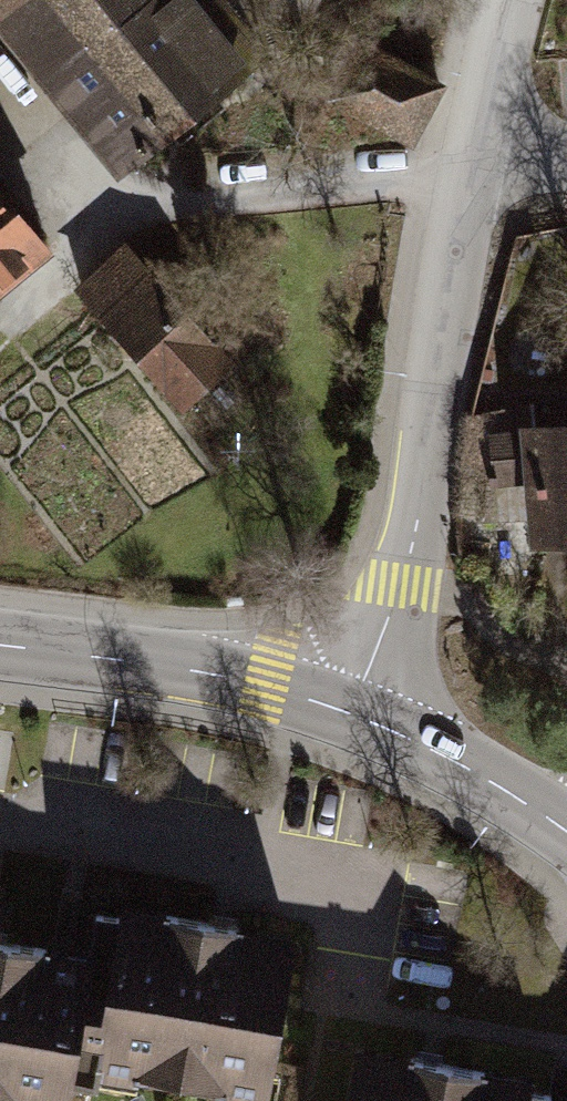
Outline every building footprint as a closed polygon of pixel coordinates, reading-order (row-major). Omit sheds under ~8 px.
[(118,165),(167,126),(176,137),(218,103),(211,94),(247,65),(217,28),(235,14),(224,0),(0,0),(0,21),(118,165)] [(356,31),(321,94),(413,144),(447,81),(356,31)] [(48,243),(0,185),(0,282),(48,243)] [(131,244),(83,286),(182,399),(230,357),(131,244)] [(525,427),(534,539),(566,536),(566,423),(525,427)] [(299,952),(105,921),(99,956),(79,1080),(213,1100),(275,1100),(299,952)] [(0,940),(0,1100),(76,1100),(79,1080),(99,956),(0,940)] [(357,1057),(350,1100),(551,1100),(553,1090),(357,1057)]
